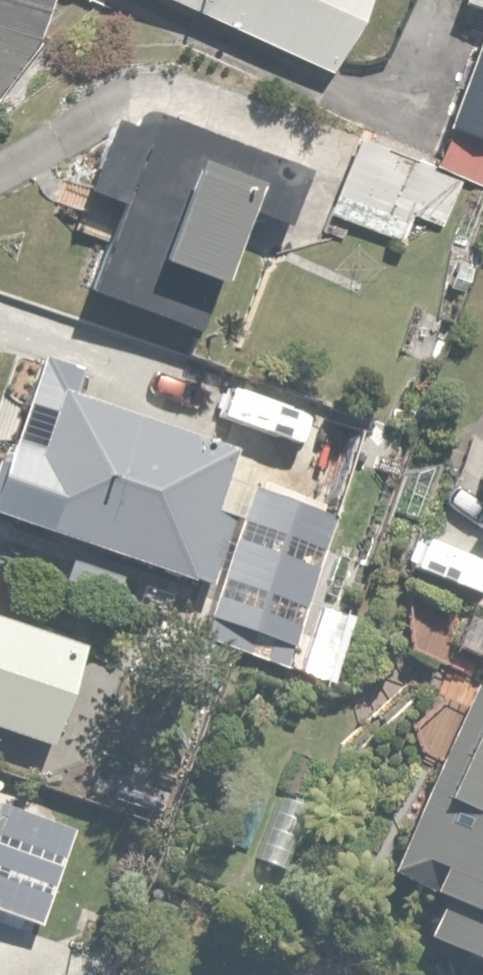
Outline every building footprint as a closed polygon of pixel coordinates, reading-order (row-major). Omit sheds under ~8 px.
[(17,132),(57,0),(0,0),(0,127),(17,132)] [(334,66),(366,0),(197,0),(334,66)] [(433,158),(482,178),(482,30),(433,158)] [(211,324),(249,207),(294,221),(311,166),(143,112),(136,133),(117,127),(97,189),(123,198),(95,287),(211,324)] [(463,175),(359,134),(330,206),(403,235),(411,214),(442,227),(463,175)] [(0,480),(0,509),(200,581),(243,462),(174,438),(181,420),(39,370),(0,480)] [(340,521),(252,491),(202,638),(289,668),(340,521)] [(0,611),(0,724),(58,743),(92,642),(0,611)] [(467,683),(396,856),(433,871),(423,895),(437,901),(423,935),(482,960),(482,689),(467,683)]
